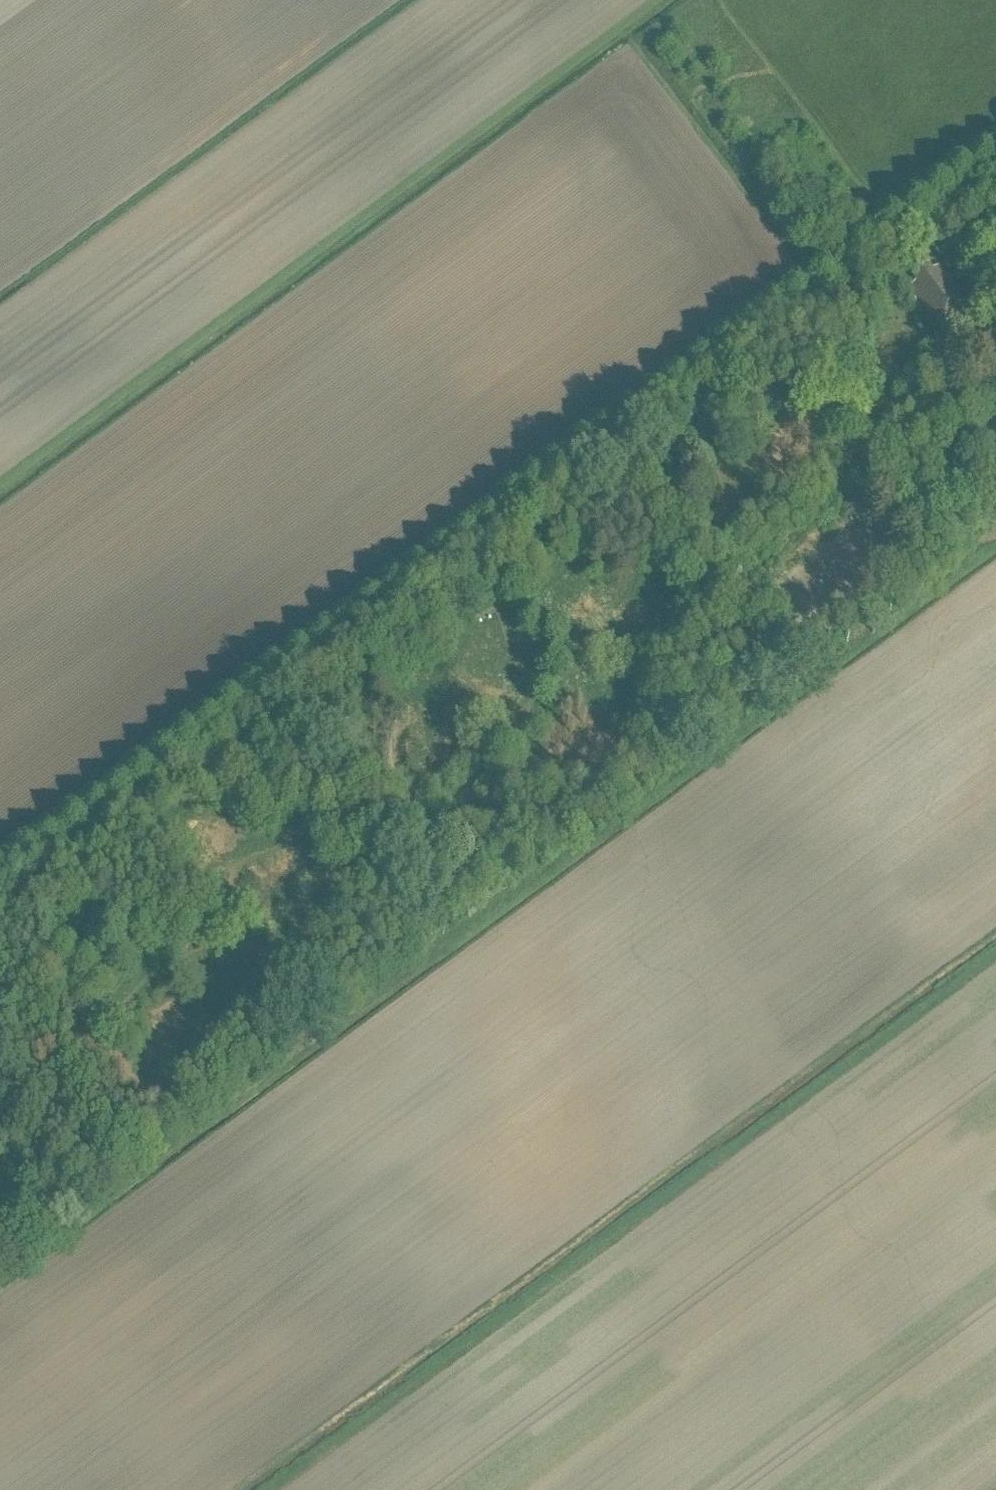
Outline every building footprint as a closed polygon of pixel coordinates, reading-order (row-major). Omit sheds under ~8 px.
[(967,305),(941,267),(933,272),(930,267),(914,278),(917,283),(913,286),(939,325),(967,305)]
